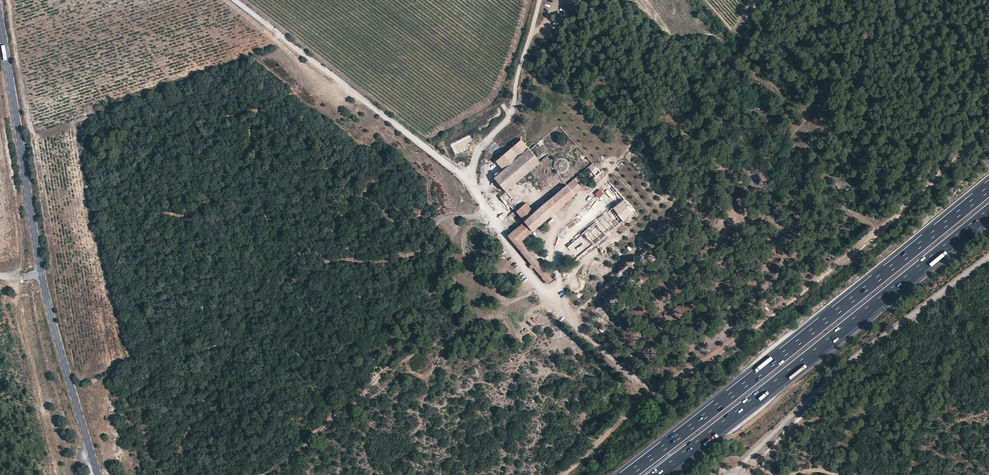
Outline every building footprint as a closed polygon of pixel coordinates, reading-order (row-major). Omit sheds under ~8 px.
[(540,162),(521,139),(495,161),(499,165),(503,170),(499,174),(497,172),(494,174),(496,176),(494,178),(505,191),(540,162)] [(601,172),(592,163),(588,167),(592,172),(590,174),(594,178),(601,172)] [(533,267),(547,284),(553,279),(521,241),(549,217),(585,186),(581,182),(578,184),(574,179),(551,198),(547,202),(534,212),(525,221),(507,235),(531,264),(529,266),(531,269),(533,267)] [(613,184),(606,188),(609,194),(617,190),(613,184)] [(633,213),(623,201),(566,247),(577,259),(633,213)] [(516,211),(525,221),(534,212),(526,203),(516,211)]
